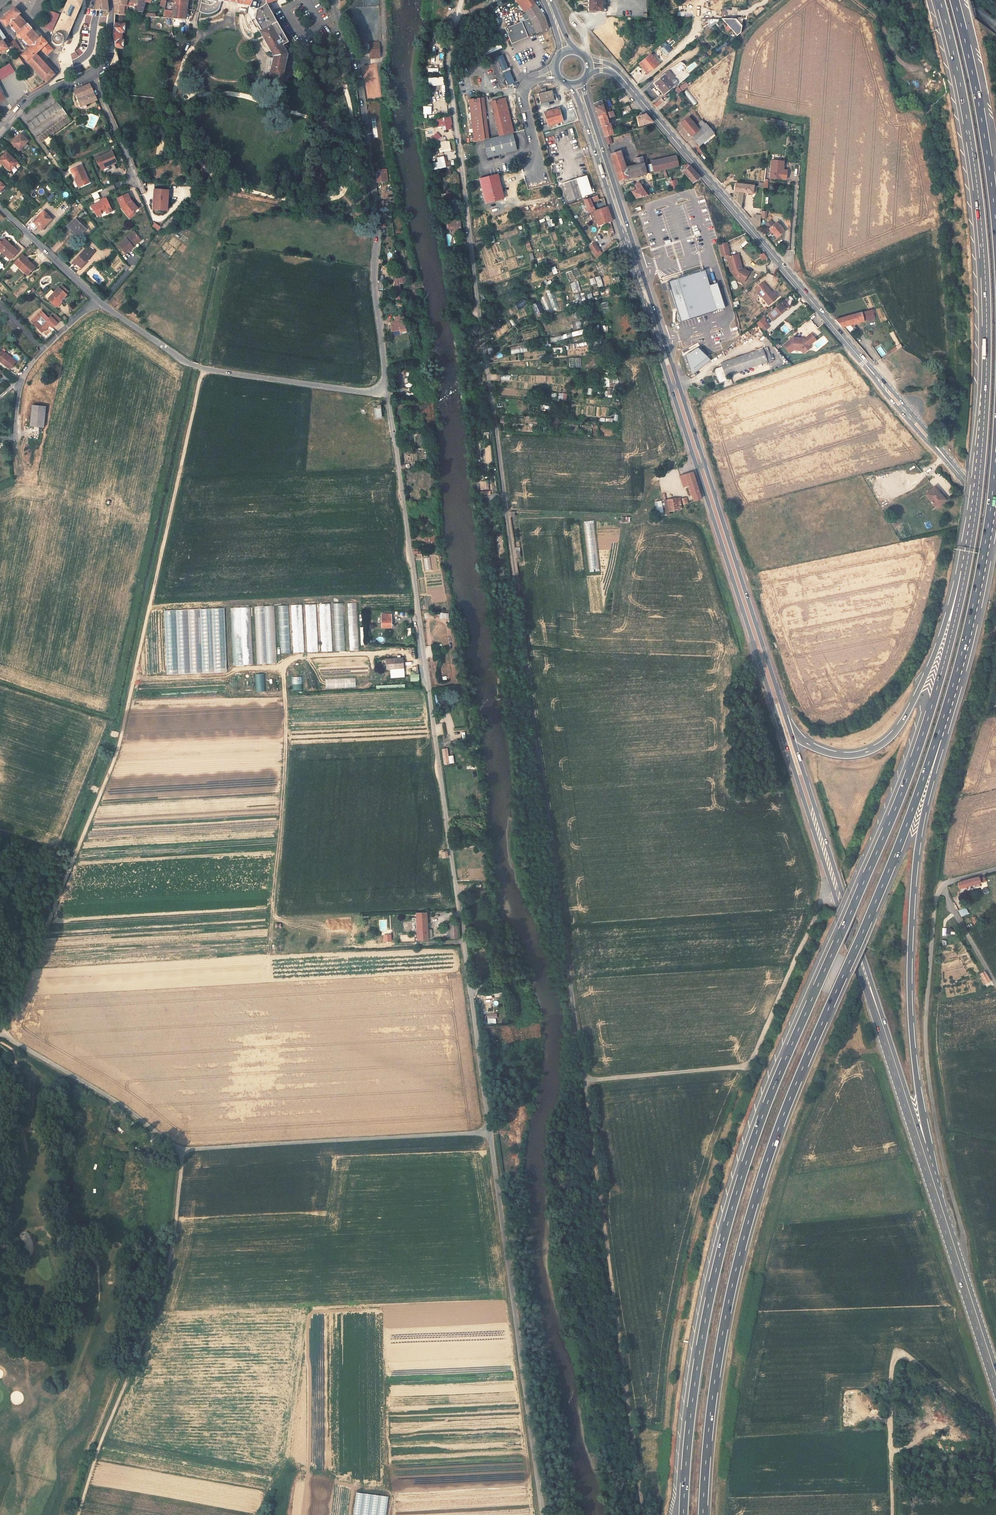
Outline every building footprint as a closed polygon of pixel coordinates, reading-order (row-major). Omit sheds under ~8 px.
[(66,38),(67,38),(81,4),(81,3),(82,3),(82,2),(82,1),(82,0),(68,0),(63,12),(53,33),(54,35),(53,35),(53,36),(52,37),(52,38),(52,39),(52,41),(52,42),(53,43),(54,44),(55,45),(56,45),(57,46),(58,46),(60,45),(61,45),(62,45),(63,44),(63,43),(64,43),(64,42),(64,41),(64,40),(64,39),(65,39),(66,39),(66,38)] [(95,9),(108,11),(107,0),(96,0),(95,9)] [(145,1),(141,0),(140,0),(140,1),(137,7),(134,7),(133,11),(142,12),(145,1)] [(173,2),(166,2),(165,7),(163,18),(172,19),(173,5),(179,5),(180,0),(174,0),(173,2)] [(188,0),(180,0),(179,5),(179,9),(187,9),(188,0)] [(203,12),(205,13),(207,13),(209,13),(212,12),(215,11),(218,9),(220,0),(250,6),(250,7),(249,7),(248,13),(256,28),(258,27),(273,55),(273,56),(270,75),(278,76),(282,77),(287,54),(282,45),(288,42),(282,31),(278,23),(267,4),(266,0),(202,0),(199,11),(203,12)] [(516,2),(518,2),(524,11),(528,8),(532,5),(534,3),(532,0),(515,0),(516,2)] [(588,11),(606,11),(606,0),(588,0),(588,11)] [(532,5),(528,8),(524,11),(528,16),(529,18),(532,16),(539,10),(534,3),(532,5)] [(114,5),(114,14),(123,15),(124,6),(114,5)] [(185,20),(187,9),(179,9),(179,5),(173,5),(172,19),(185,20)] [(32,30),(31,29),(32,29),(28,24),(27,23),(26,24),(18,15),(20,14),(14,7),(0,20),(6,26),(9,24),(11,26),(10,26),(11,27),(10,28),(14,32),(16,31),(17,33),(16,33),(16,34),(16,36),(16,37),(17,37),(18,38),(18,39),(19,38),(21,38),(21,39),(22,39),(21,38),(22,38),(23,39),(22,40),(26,45),(27,44),(28,45),(30,47),(28,49),(21,55),(28,63),(32,67),(47,82),(55,74),(50,69),(35,53),(41,48),(47,55),(52,50),(47,43),(41,37),(39,38),(32,30)] [(52,31),(60,14),(50,9),(42,27),(52,31)] [(528,37),(528,36),(532,34),(536,32),(536,34),(549,29),(544,16),(539,10),(532,16),(529,18),(528,16),(524,17),(525,20),(505,29),(512,44),(528,37)] [(707,28),(720,17),(711,17),(703,23),(707,28)] [(740,32),(742,18),(722,18),(718,20),(733,37),(740,32)] [(663,95),(733,37),(718,20),(696,39),(699,44),(704,48),(685,64),(681,60),(653,82),(661,91),(650,100),(653,103),(663,95)] [(113,36),(114,40),(115,47),(122,48),(123,40),(121,40),(122,31),(123,31),(124,24),(114,23),(113,36)] [(8,48),(3,40),(0,43),(0,54),(8,48)] [(14,40),(10,43),(14,50),(17,54),(21,51),(14,40)] [(164,63),(162,67),(167,67),(172,44),(173,41),(169,40),(164,63)] [(371,56),(380,55),(379,42),(370,43),(371,56)] [(665,55),(670,51),(666,45),(661,49),(665,55)] [(658,63),(649,53),(638,62),(646,72),(658,63)] [(497,57),(503,70),(509,68),(503,54),(497,57)] [(503,72),(508,85),(515,82),(510,70),(503,72)] [(444,76),(429,77),(429,85),(444,85),(444,76)] [(686,81),(676,90),(679,94),(689,85),(686,81)] [(90,84),(75,90),(78,98),(81,107),(86,104),(97,100),(90,84)] [(549,97),(547,91),(537,94),(539,99),(549,97)] [(468,99),(474,142),(483,139),(487,138),(482,97),(468,99)] [(490,101),(498,135),(512,132),(503,97),(490,101)] [(81,107),(78,98),(75,99),(79,110),(87,107),(86,104),(81,107)] [(594,103),(598,116),(605,113),(611,111),(609,107),(608,108),(604,98),(594,103)] [(32,121),(28,124),(32,129),(62,108),(58,102),(32,121)] [(648,107),(654,114),(657,112),(651,105),(648,107)] [(542,132),(551,130),(550,125),(563,121),(559,109),(545,113),(548,124),(541,127),(542,132)] [(612,111),(611,111),(605,113),(607,119),(614,116),(612,111)] [(607,119),(605,113),(598,116),(604,136),(609,135),(612,134),(607,119)] [(638,124),(651,121),(644,113),(641,113),(636,115),(638,124)] [(38,137),(42,142),(71,121),(67,115),(38,137)] [(687,116),(680,122),(699,146),(714,132),(705,122),(698,128),(687,116)] [(440,118),(442,126),(449,125),(448,117),(440,118)] [(483,139),(487,157),(516,149),(512,132),(498,135),(487,138),(483,139)] [(29,141),(22,134),(18,138),(17,137),(12,143),(20,150),(29,141)] [(450,141),(440,141),(440,151),(451,150),(450,141)] [(619,180),(646,173),(641,156),(634,158),(636,163),(625,166),(620,151),(610,153),(619,180)] [(4,165),(4,166),(8,170),(13,174),(18,170),(22,166),(21,165),(7,152),(0,159),(0,161),(4,165)] [(96,159),(99,165),(100,168),(101,167),(105,165),(108,164),(108,165),(117,162),(113,152),(96,159)] [(62,161),(56,154),(54,156),(59,163),(62,161)] [(665,169),(679,165),(676,154),(650,160),(653,172),(665,169)] [(787,170),(783,169),(784,160),(771,159),(770,177),(786,179),(787,170)] [(687,163),(686,163),(681,168),(692,182),(699,177),(687,163)] [(80,165),(71,169),(71,170),(72,173),(74,173),(76,179),(80,187),(89,183),(83,170),(82,165),(81,165),(80,165)] [(376,179),(387,179),(386,171),(379,172),(376,172),(376,179)] [(479,178),(485,203),(503,198),(497,174),(479,178)] [(562,183),(568,201),(592,194),(592,193),(594,193),(592,187),(590,188),(586,175),(562,183)] [(672,188),(679,186),(676,178),(672,179),(671,177),(668,178),(672,188)] [(641,180),(638,182),(647,195),(651,194),(641,180)] [(647,195),(638,182),(635,183),(635,188),(630,190),(635,198),(647,195)] [(732,200),(741,209),(743,192),(752,193),(753,183),(751,183),(751,184),(734,182),(732,197),(732,200)] [(155,189),(154,207),(156,208),(156,211),(167,211),(168,211),(169,190),(155,189)] [(94,200),(100,197),(97,191),(91,194),(94,200)] [(117,199),(122,209),(125,213),(127,211),(130,215),(133,212),(138,209),(132,202),(131,203),(127,194),(117,199)] [(112,211),(106,198),(101,200),(101,201),(90,206),(97,216),(101,214),(101,212),(100,210),(104,208),(105,210),(107,213),(112,211)] [(586,204),(590,213),(595,211),(591,202),(586,203),(586,204)] [(599,225),(610,221),(612,221),(607,207),(595,211),(590,213),(591,218),(596,217),(599,225)] [(51,218),(44,211),(33,222),(42,230),(47,224),(46,224),(51,218)] [(759,228),(760,221),(754,220),(752,218),(749,220),(759,230),(759,228)] [(75,219),(68,226),(77,235),(81,231),(82,232),(85,229),(75,219)] [(461,229),(460,221),(456,222),(454,219),(449,219),(449,222),(448,222),(449,230),(452,229),(455,234),(461,233),(460,229),(461,229)] [(773,224),(769,228),(772,231),(770,233),(771,234),(774,233),(776,236),(784,230),(776,221),(773,224)] [(158,232),(162,228),(156,223),(154,225),(158,232)] [(119,244),(126,253),(134,247),(134,246),(133,245),(141,239),(135,231),(127,237),(127,238),(119,244)] [(3,238),(0,242),(0,248),(3,251),(2,252),(6,256),(5,257),(8,261),(10,259),(18,251),(3,238)] [(732,270),(741,264),(738,253),(729,255),(728,253),(730,252),(728,241),(718,243),(721,255),(725,254),(730,271),(732,270)] [(595,243),(589,248),(594,254),(600,250),(595,243)] [(95,252),(88,246),(74,261),(80,267),(95,252)] [(757,263),(767,257),(763,252),(753,257),(757,263)] [(35,267),(32,264),(28,260),(22,254),(15,262),(20,267),(19,268),(27,275),(28,274),(32,270),(35,267)] [(739,268),(742,267),(741,264),(732,270),(733,273),(737,276),(737,277),(743,281),(747,275),(740,271),(739,268)] [(598,268),(600,274),(607,271),(605,265),(598,268)] [(565,273),(569,281),(581,276),(577,267),(565,273)] [(718,310),(706,270),(667,281),(680,322),(718,310)] [(586,274),(578,277),(582,291),(590,289),(586,274)] [(595,277),(598,287),(604,285),(600,275),(595,277)] [(406,276),(399,277),(395,278),(397,291),(401,291),(400,284),(406,283),(406,276)] [(577,280),(570,283),(574,293),(581,291),(577,280)] [(768,303),(776,297),(771,291),(763,280),(755,287),(768,303)] [(59,287),(65,293),(68,290),(61,284),(59,287)] [(23,285),(14,294),(18,298),(27,289),(23,285)] [(48,298),(55,305),(60,300),(60,301),(67,294),(65,293),(59,287),(54,292),(51,290),(46,296),(48,298)] [(551,287),(545,290),(554,310),(559,308),(551,287)] [(787,296),(767,313),(771,319),(788,305),(786,301),(789,299),(787,296)] [(514,303),(518,310),(528,304),(524,298),(514,303)] [(536,315),(543,312),(540,301),(532,304),(536,315)] [(603,309),(610,308),(608,301),(601,303),(603,309)] [(32,320),(31,321),(32,323),(42,332),(50,325),(52,328),(57,323),(52,318),(50,319),(41,310),(38,314),(46,321),(41,325),(37,321),(40,318),(37,315),(32,320)] [(866,312),(836,319),(835,320),(841,327),(844,326),(869,320),(866,312)] [(755,322),(759,327),(764,323),(760,318),(755,322)] [(404,319),(396,320),(396,321),(392,322),(393,325),(391,325),(392,333),(396,333),(396,335),(406,334),(404,319)] [(784,345),(791,354),(795,351),(802,351),(805,354),(812,348),(811,346),(818,341),(812,334),(806,340),(794,338),(784,345)] [(766,344),(757,347),(758,350),(720,362),(721,365),(713,368),(719,382),(726,379),(724,375),(772,359),(768,347),(767,347),(766,344)] [(0,353),(0,359),(4,362),(3,363),(10,369),(16,361),(2,351),(0,353)] [(580,358),(569,358),(569,366),(581,366),(580,358)] [(567,401),(568,393),(559,392),(558,400),(567,401)] [(32,404),(31,419),(30,425),(32,425),(44,426),(44,419),(45,415),(46,406),(32,404)] [(692,472),(688,473),(680,476),(683,486),(688,484),(689,489),(691,495),(693,502),(697,500),(701,499),(692,472)] [(946,499),(935,487),(926,494),(938,507),(946,499)] [(680,499),(666,501),(668,512),(680,510),(680,499)] [(657,508),(659,517),(668,515),(668,512),(666,501),(663,501),(663,507),(657,508)] [(598,571),(595,521),(586,521),(589,572),(598,571)] [(575,571),(584,570),(580,524),(574,525),(573,522),(570,522),(575,571)] [(321,652),(333,652),(331,603),(319,604),(321,652)] [(345,651),(343,603),(333,603),(335,651),(345,651)] [(349,651),(359,650),(357,603),(347,603),(349,651)] [(305,652),(302,604),(291,605),(293,653),(305,652)] [(305,604),(307,652),(318,651),(316,604),(305,604)] [(277,663),(274,605),(255,606),(257,664),(277,663)] [(278,605),(280,653),(290,653),(288,605),(278,605)] [(253,664),(250,606),(230,607),(233,665),(253,664)] [(390,615),(381,615),(382,628),(391,628),(390,615)] [(406,669),(406,665),(405,658),(387,660),(387,665),(388,669),(388,671),(402,669),(406,669)] [(257,691),(265,691),(265,674),(256,674),(257,691)] [(302,690),(301,676),(292,677),(293,690),(302,690)] [(268,678),(268,691),(278,690),(277,678),(268,678)] [(962,889),(977,884),(981,884),(979,877),(960,883),(962,889)] [(959,910),(962,917),(969,913),(966,907),(959,910)] [(426,919),(426,915),(426,913),(410,913),(410,915),(410,919),(411,935),(417,935),(417,940),(427,940),(427,939),(430,939),(431,938),(431,930),(427,930),(426,919)] [(448,924),(449,933),(449,938),(449,939),(457,938),(456,924),(448,924)] [(986,971),(983,972),(980,973),(982,977),(986,984),(988,983),(991,981),(986,971)] [(388,1496),(355,1493),(353,1514),(386,1514),(388,1496)]
